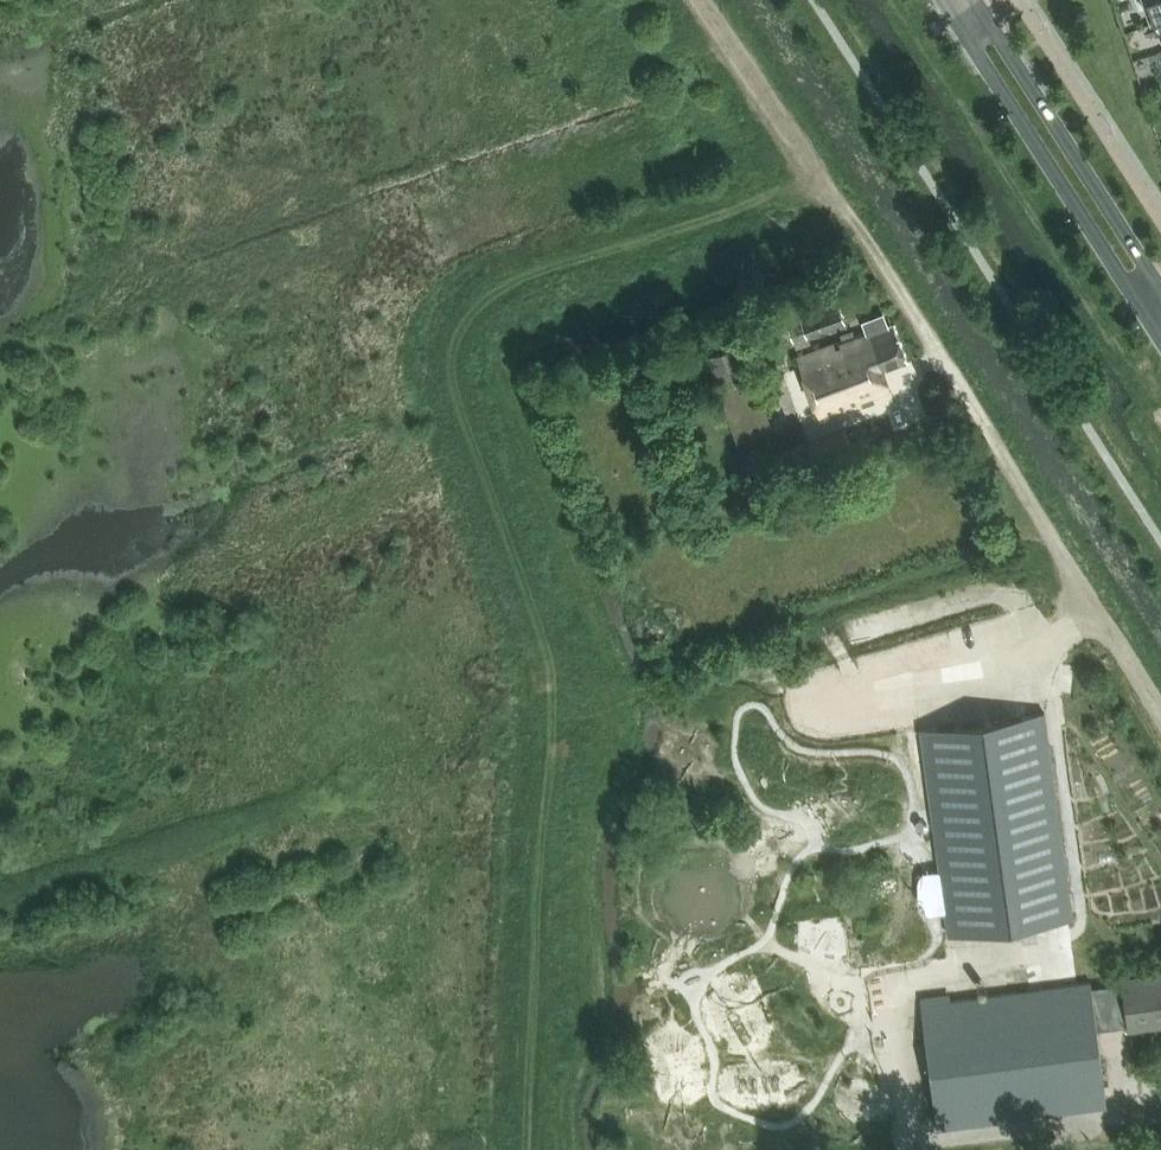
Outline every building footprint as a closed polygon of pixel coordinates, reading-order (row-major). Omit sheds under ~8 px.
[(1160,20),(1160,0),(1149,0),(1153,13),(1156,21),(1160,20)] [(789,327),(796,346),(811,341),(809,335),(845,322),(838,303),(811,312),(807,298),(782,307),(789,327)] [(774,301),(756,308),(761,320),(779,314),(774,301)] [(883,368),(907,359),(893,323),(799,358),(822,418),(892,392),(883,368)] [(741,343),(705,357),(737,442),(773,428),(741,343)] [(1098,1028),(1129,1024),(1129,1028),(1160,1024),(1160,968),(1121,974),(1122,981),(1092,985),(1091,981),(1077,983),(1068,918),(1074,917),(1046,714),(922,730),(949,934),(1019,925),(1028,990),(922,1004),(939,1129),(1108,1107),(1098,1028)]
